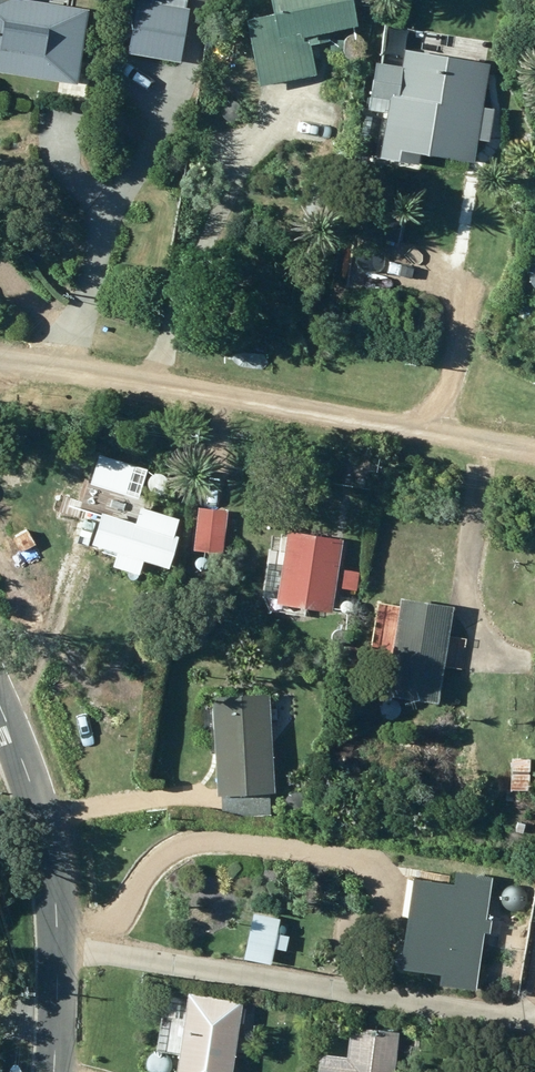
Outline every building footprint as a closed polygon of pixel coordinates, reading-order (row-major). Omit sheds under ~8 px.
[(350,0),(267,0),(270,13),(243,19),(258,88),(316,76),(308,36),(356,27),(350,0)] [(135,1),(126,54),(178,62),(187,10),(135,1)] [(78,98),(93,22),(41,12),(0,4),(0,83),(78,98)] [(375,62),(367,112),(384,114),(377,160),(428,168),(430,159),(472,166),(488,63),(405,51),(402,66),(375,62)] [(93,497),(120,505),(126,486),(99,478),(93,497)] [(91,546),(115,555),(111,567),(136,575),(141,561),(169,570),(184,523),(141,509),(135,525),(83,509),(74,537),(91,543),(91,546)] [(201,552),(222,554),(224,530),(203,528),(201,552)] [(285,532),(275,605),(332,613),(342,540),(285,532)] [(343,570),(341,588),(351,589),(353,571),(343,570)] [(383,697),(437,705),(453,609),(399,600),(383,697)] [(210,699),(215,797),(273,794),(269,696),(210,699)] [(511,759),(510,791),(529,791),(529,760),(511,759)] [(523,834),(525,823),(516,822),(514,833),(523,834)] [(486,907),(490,880),(459,876),(456,896),(423,892),(420,921),(410,920),(408,934),(415,935),(411,971),(445,975),(443,984),(470,988),(480,907),(486,907)] [(246,947),(273,952),(279,921),(252,915),(246,947)] [(348,941),(349,923),(335,922),(333,939),(348,941)] [(174,1071),(230,1071),(241,1002),(186,994),(174,1071)] [(345,1071),(394,1071),(398,1033),(349,1028),(345,1071)]
